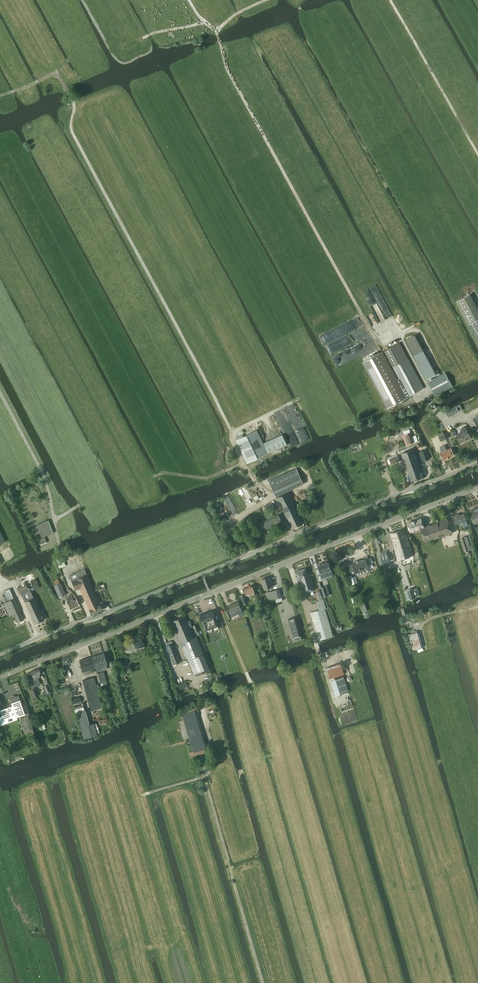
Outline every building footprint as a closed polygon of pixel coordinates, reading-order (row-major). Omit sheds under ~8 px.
[(469,294),(456,301),(469,325),(477,320),(477,310),(469,294)] [(477,342),(477,320),(469,325),(477,342)] [(415,333),(404,339),(426,379),(436,374),(415,333)] [(382,352),(364,362),(388,407),(424,388),(399,343),(382,352)] [(452,386),(445,373),(428,382),(435,395),(452,386)] [(456,406),(445,411),(448,417),(459,412),(456,406)] [(460,433),(456,435),(460,443),(464,441),(467,439),(467,440),(471,438),(470,435),(470,434),(471,432),(468,430),(467,430),(465,426),(461,428),(460,430),(461,431),(460,433)] [(397,433),(395,427),(391,429),(389,429),(391,435),(397,433)] [(267,453),(256,431),(237,440),(248,463),(267,453)] [(409,444),(414,442),(411,432),(405,434),(409,444)] [(287,445),(282,434),(264,443),(269,453),(287,445)] [(451,448),(447,449),(444,445),(440,447),(442,452),(440,453),(443,460),(454,455),(451,448)] [(416,472),(421,470),(414,449),(401,454),(409,476),(416,473),(416,472)] [(423,461),(429,459),(426,450),(420,452),(423,461)] [(398,461),(397,456),(386,460),(388,465),(398,461)] [(296,469),(269,481),(276,497),(304,484),(296,469)] [(423,477),(421,470),(416,472),(416,473),(409,476),(411,481),(423,477)] [(298,508),(289,491),(276,498),(285,514),(298,508)] [(274,508),(272,502),(264,506),(267,511),(274,508)] [(285,514),(290,524),(301,518),(298,513),(300,512),(298,508),(285,514)] [(453,515),(456,524),(462,522),(463,526),(464,527),(467,526),(467,525),(466,521),(466,520),(464,513),(458,515),(457,514),(453,515)] [(279,514),(260,523),(263,530),(282,521),(279,514)] [(303,523),(301,518),(290,524),(292,528),(303,523)] [(421,518),(407,523),(410,532),(421,528),(426,542),(452,533),(447,519),(424,526),(421,518)] [(53,533),(48,520),(36,524),(41,537),(38,539),(40,544),(47,542),(45,536),(53,533)] [(416,545),(413,544),(411,544),(412,545),(410,546),(404,529),(390,533),(398,560),(413,555),(410,547),(412,547),(414,553),(418,552),(416,545)] [(388,554),(381,556),(383,563),(390,561),(388,554)] [(353,564),(348,565),(350,572),(355,570),(355,573),(356,573),(369,569),(368,565),(371,563),(367,556),(365,557),(365,558),(360,560),(352,562),(353,564)] [(59,568),(66,566),(62,557),(56,560),(59,568)] [(318,564),(321,576),(332,572),(328,561),(324,562),(322,563),(318,564)] [(306,568),(295,571),(297,579),(299,579),(300,581),(301,580),(305,593),(314,590),(309,573),(307,573),(306,568)] [(84,569),(69,576),(76,591),(80,590),(86,603),(97,598),(84,569)] [(270,577),(261,580),(264,589),(273,586),(270,577)] [(30,581),(34,590),(40,587),(35,578),(30,581)] [(66,595),(61,582),(54,585),(59,597),(66,595)] [(19,592),(20,592),(24,602),(35,624),(44,620),(33,596),(30,590),(29,587),(27,588),(25,584),(17,588),(19,592)] [(251,596),(255,594),(254,592),(255,592),(252,585),(244,588),(246,595),(250,593),(251,596)] [(6,592),(4,593),(8,601),(14,598),(10,590),(9,588),(5,591),(6,592)] [(408,591),(404,592),(407,599),(410,598),(410,599),(415,598),(415,597),(412,589),(412,588),(407,590),(408,591)] [(268,600),(276,598),(281,596),(279,589),(266,592),(268,600)] [(317,601),(320,610),(325,608),(326,608),(324,599),(323,600),(320,592),(317,593),(319,601),(317,601)] [(66,598),(67,601),(70,608),(79,605),(76,597),(73,599),(71,594),(69,595),(70,597),(66,598)] [(97,598),(86,603),(91,614),(102,609),(100,605),(103,605),(102,602),(99,603),(97,598)] [(231,611),(241,607),(238,601),(229,605),(231,611)] [(18,606),(7,611),(10,616),(14,614),(20,611),(18,606)] [(333,636),(325,608),(320,610),(310,613),(319,640),(333,636)] [(215,617),(213,610),(199,615),(201,622),(205,633),(219,628),(214,617),(215,617)] [(20,611),(14,614),(18,622),(23,619),(20,611)] [(172,621),(181,643),(193,638),(191,632),(188,633),(187,629),(189,628),(189,627),(191,626),(189,621),(186,622),(183,616),(172,621)] [(296,617),(288,620),(293,637),(301,635),(296,617)] [(181,643),(193,674),(194,673),(208,668),(196,637),(193,638),(181,643)] [(126,652),(144,645),(142,638),(138,640),(138,638),(135,639),(135,641),(123,645),(126,652)] [(174,664),(180,662),(173,643),(166,646),(174,664)] [(104,653),(79,660),(82,672),(83,672),(84,672),(91,670),(106,665),(106,664),(107,664),(104,653)] [(39,673),(40,673),(39,668),(31,671),(33,678),(29,680),(32,687),(33,687),(34,686),(40,684),(38,678),(40,677),(39,673)] [(104,671),(98,673),(100,683),(107,681),(104,671)] [(343,676),(330,680),(335,695),(348,691),(343,676)] [(91,710),(102,707),(94,677),(83,680),(91,710)] [(23,711),(19,700),(18,696),(15,697),(15,695),(14,695),(14,696),(13,696),(13,697),(10,699),(13,706),(1,710),(4,719),(16,715),(16,716),(24,714),(25,716),(29,715),(27,709),(23,711)] [(196,711),(195,707),(182,710),(183,714),(183,715),(193,751),(189,752),(190,757),(206,752),(205,748),(196,716),(198,715),(197,710),(196,711)]
